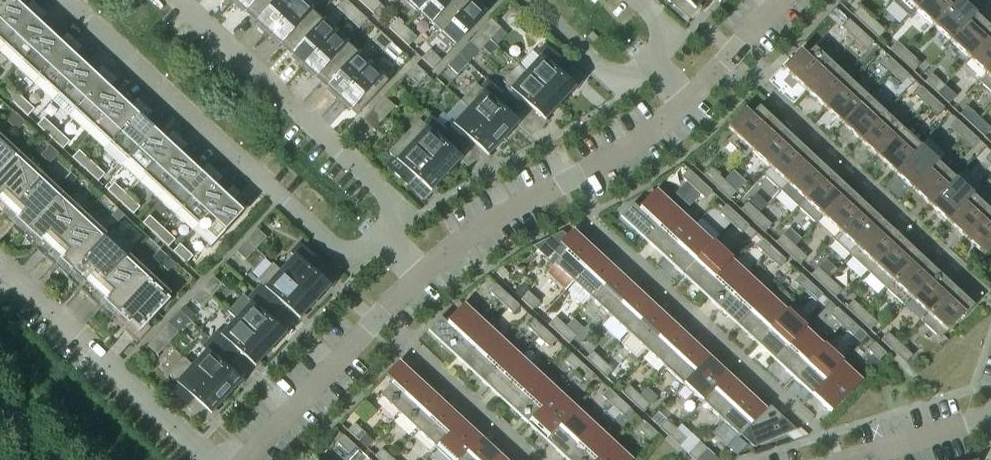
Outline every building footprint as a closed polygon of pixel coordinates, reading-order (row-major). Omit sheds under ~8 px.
[(13,1),(13,0),(0,0),(0,15),(13,1)] [(267,0),(234,0),(232,2),(243,13),(244,11),(246,12),(248,10),(253,14),(267,0)] [(299,0),(267,0),(253,14),(259,19),(256,22),(258,23),(256,25),(267,35),(299,0)] [(289,47),(317,17),(299,0),(267,35),(278,45),(280,43),(281,45),(283,42),(289,47)] [(345,0),(344,0),(337,8),(348,19),(356,10),(345,0)] [(375,0),(365,0),(361,4),(373,15),(381,6),(375,0)] [(430,0),(403,0),(418,14),(430,0)] [(463,0),(430,0),(418,14),(435,30),(463,0)] [(486,12),(474,2),(473,3),(471,2),(469,4),(464,0),(463,0),(435,30),(453,47),(486,12)] [(926,0),(905,0),(916,10),(926,0)] [(958,0),(926,0),(916,10),(934,27),(958,0)] [(976,16),(970,10),(972,8),(964,0),(958,0),(934,27),(951,43),(976,16)] [(39,8),(32,2),(24,10),(13,1),(0,15),(0,50),(39,8)] [(48,33),(38,24),(46,15),(39,8),(0,50),(0,53),(16,68),(48,33)] [(872,20),(859,8),(852,15),(865,28),(872,20)] [(367,21),(356,10),(348,19),(359,29),(367,21)] [(990,35),(990,26),(984,19),(982,21),(976,16),(951,43),(969,59),(990,35)] [(302,68),(334,33),(317,17),(289,47),(294,52),(291,54),(293,56),(291,57),(302,68)] [(404,28),(394,18),(386,26),(396,36),(404,28)] [(489,40),(500,29),(490,20),(480,31),(489,40)] [(862,33),(853,24),(849,20),(841,28),(855,41),(862,33)] [(885,32),(872,20),(865,28),(878,40),(885,32)] [(408,47),(416,38),(404,28),(396,36),(408,47)] [(479,52),(489,40),(480,31),(469,43),(479,52)] [(391,43),(380,32),(372,41),(383,51),(391,43)] [(33,85),(74,41),(67,34),(59,43),(48,33),(16,68),(33,85)] [(324,80),(352,49),(334,33),(302,68),(313,78),(315,76),(316,77),(318,75),(324,80)] [(874,43),(862,33),(855,41),(866,51),(874,43)] [(990,70),(990,35),(969,59),(984,74),(978,82),(979,83),(990,70)] [(51,101),(84,66),(73,56),(81,48),(74,41),(33,85),(51,101)] [(806,92),(839,57),(821,41),(805,57),(799,52),(783,70),(806,92)] [(909,54),(896,42),(889,50),(902,62),(909,54)] [(402,53),(391,43),(383,51),(394,62),(402,53)] [(562,77),(569,69),(544,45),(535,55),(540,59),(526,73),(558,104),(569,92),(566,90),(570,85),(562,77)] [(337,100),(369,66),(352,49),(324,80),(329,85),(327,87),(328,88),(326,90),(337,100)] [(440,61),(429,50),(421,59),(432,70),(440,61)] [(921,65),(909,54),(902,62),(913,72),(921,65)] [(456,74),(466,63),(457,55),(447,66),(456,74)] [(890,73),(898,65),(886,55),(879,63),(890,73)] [(850,81),(832,65),(839,58),(839,57),(806,92),(824,109),(850,81)] [(427,76),(415,65),(406,75),(418,86),(427,76)] [(902,84),(909,76),(898,65),(890,73),(902,84)] [(69,117),(109,74),(102,67),(94,76),(84,66),(51,101),(69,117)] [(359,113),(388,82),(369,66),(337,100),(348,110),(350,109),(351,110),(354,107),(359,113)] [(558,104),(526,73),(519,67),(503,84),(507,87),(500,94),(524,117),(531,110),(540,118),(544,113),(547,116),(558,104)] [(979,83),(990,94),(990,70),(979,83)] [(86,134),(119,99),(108,89),(116,80),(109,74),(69,117),(86,134)] [(944,86),(932,75),(924,83),(936,94),(944,86)] [(842,125),(874,90),(867,97),(850,81),(824,109),(842,125)] [(524,117),(500,94),(487,82),(480,89),(477,86),(461,103),(468,110),(501,140),(512,128),(509,125),(520,113),(524,118),(524,117)] [(21,98),(8,86),(1,94),(14,106),(21,98)] [(956,97),(944,86),(936,94),(948,105),(956,97)] [(933,98),(921,87),(914,95),(925,106),(933,98)] [(859,141),(892,106),(874,90),(842,125),(859,141)] [(34,110),(21,98),(14,106),(27,118),(34,110)] [(384,119),(394,107),(385,98),(374,110),(384,119)] [(937,117),(944,109),(933,98),(925,106),(937,117)] [(104,150),(144,106),(137,100),(129,108),(119,99),(86,134),(104,150)] [(122,166),(154,131),(144,122),(152,113),(144,106),(104,150),(122,166)] [(902,130),(909,123),(892,106),(859,141),(877,158),(903,130),(902,130)] [(745,159),(779,122),(768,112),(765,114),(759,107),(750,117),(744,111),(727,130),(733,135),(726,142),(745,159)] [(979,119),(967,108),(959,116),(971,127),(979,119)] [(384,119),(374,110),(364,121),(373,130),(384,119)] [(501,140),(468,110),(455,124),(451,120),(443,128),(469,152),(475,145),(483,153),(487,149),(490,151),(501,140)] [(452,160),(463,149),(467,153),(469,152),(443,128),(431,117),(423,125),(420,122),(405,138),(444,175),(455,163),(452,160)] [(56,131),(43,119),(36,126),(49,138),(56,131)] [(979,119),(971,127),(984,138),(990,131),(990,130),(979,119)] [(968,131),(956,120),(949,128),(961,139),(968,131)] [(769,168),(795,141),(789,135),(791,133),(779,122),(745,159),(752,152),(769,168)] [(894,174),(920,146),(903,130),(877,158),(894,174)] [(69,143),(56,131),(49,138),(62,150),(69,143)] [(139,183),(180,139),(172,132),(164,141),(154,131),(122,166),(139,183)] [(979,142),(968,131),(961,139),(972,149),(979,142)] [(444,175),(405,138),(389,155),(393,157),(385,166),(405,185),(406,185),(410,189),(418,181),(426,189),(431,184),(434,187),(444,175)] [(157,199),(189,164),(179,154),(187,146),(180,139),(139,183),(157,199)] [(912,190),(938,163),(944,155),(927,139),(920,146),(894,174),(912,190)] [(787,184),(814,155),(803,144),(801,146),(795,141),(769,168),(787,184)] [(15,157),(0,144),(0,174),(15,157)] [(91,164),(78,152),(71,159),(84,171),(91,164)] [(804,200),(830,173),(824,168),(826,166),(814,155),(787,184),(804,200)] [(37,178),(15,157),(0,174),(0,214),(2,216),(37,178)] [(930,207),(955,179),(938,163),(912,190),(930,207)] [(104,176),(91,164),(84,171),(97,183),(104,176)] [(174,215),(215,171),(208,165),(200,173),(189,164),(157,199),(174,215)] [(724,181),(710,169),(703,176),(717,189),(724,181)] [(192,231),(224,196),(214,187),(222,178),(215,171),(174,215),(192,231)] [(700,182),(688,171),(681,178),(693,189),(700,182)] [(947,223),(980,188),(962,172),(955,179),(930,207),(947,223)] [(815,224),(822,217),(849,187),(838,177),(836,179),(830,173),(804,200),(798,208),(815,224)] [(27,232),(59,198),(37,178),(2,216),(12,226),(16,222),(27,232)] [(736,193),(724,181),(717,189),(729,200),(736,193)] [(711,192),(700,182),(693,189),(704,200),(711,192)] [(126,196),(113,184),(107,192),(120,204),(126,196)] [(210,248),(243,213),(232,203),(240,194),(232,187),(224,196),(192,231),(210,248)] [(840,233),(865,206),(859,200),(861,198),(849,187),(822,217),(840,233)] [(990,211),(990,199),(980,188),(947,223),(965,239),(990,212),(990,211)] [(645,241),(675,209),(656,192),(638,210),(632,204),(620,218),(645,241)] [(139,208),(126,196),(120,204),(132,216),(139,208)] [(45,257),(81,219),(59,198),(27,232),(39,243),(35,247),(45,257)] [(759,214),(747,203),(740,211),(752,222),(759,214)] [(737,216),(726,206),(719,214),(731,224),(737,216)] [(850,257),(884,220),(873,210),(871,212),(865,206),(840,233),(833,241),(850,257)] [(664,259),(694,227),(675,209),(645,241),(664,259)] [(990,212),(965,239),(984,257),(986,254),(990,248),(990,212)] [(764,233),(771,225),(759,214),(752,222),(764,233)] [(749,227),(737,216),(731,224),(742,234),(749,227)] [(161,229),(149,217),(142,224),(155,236),(161,229)] [(71,273),(103,239),(81,219),(45,257),(56,266),(60,262),(71,273)] [(868,273),(900,238),(894,233),(896,231),(884,220),(850,257),(868,273)] [(682,276),(712,244),(694,227),(664,259),(682,276)] [(174,241),(161,229),(155,236),(168,248),(174,241)] [(255,250),(266,238),(256,229),(246,241),(255,250)] [(572,283),(602,251),(591,241),(587,245),(572,232),(561,244),(567,250),(553,265),(572,283)] [(794,247),(782,235),(775,243),(787,254),(794,247)] [(886,289),(920,253),(908,242),(906,244),(900,238),(868,273),(886,289)] [(89,297),(125,259),(103,239),(71,273),(83,284),(79,288),(89,297)] [(774,251),(763,240),(756,248),(768,258),(774,251)] [(255,250),(246,241),(235,252),(245,261),(255,250)] [(316,276),(324,267),(319,263),(320,263),(299,244),(290,254),(294,257),(280,272),(273,265),(273,266),(313,303),(324,291),(321,288),(325,284),(316,276)] [(701,293),(731,261),(712,244),(682,276),(701,293)] [(185,265),(192,257),(179,245),(172,253),(185,265)] [(806,258),(794,247),(787,254),(799,266),(806,258)] [(591,300),(616,273),(609,266),(613,261),(602,251),(572,283),(591,300)] [(779,269),(786,261),(774,251),(768,258),(779,269)] [(910,298),(935,271),(930,266),(931,264),(920,253),(886,289),(903,306),(910,298)] [(115,314),(147,280),(125,259),(89,297),(100,307),(104,303),(115,314)] [(719,310),(749,278),(731,261),(701,293),(719,310)] [(313,303),(273,266),(257,282),(261,285),(254,293),(279,316),(286,308),(295,316),(299,312),(302,314),(313,303)] [(829,279),(817,268),(810,276),(822,287),(829,279)] [(928,315),(955,285),(943,275),(942,277),(935,271),(910,298),(928,315)] [(609,318),(639,285),(628,275),(624,280),(616,273),(591,300),(609,318)] [(811,285),(800,275),(793,282),(804,293),(811,285)] [(211,297),(222,286),(212,277),(202,288),(211,297)] [(737,327),(767,294),(749,278),(719,310),(737,327)] [(842,291),(829,279),(822,287),(835,298),(842,291)] [(134,339),(170,301),(147,280),(115,314),(127,324),(123,329),(134,339)] [(507,296),(496,285),(489,293),(500,304),(507,296)] [(628,335),(653,307),(646,300),(650,295),(639,285),(609,318),(628,335)] [(823,295),(811,285),(804,293),(815,303),(823,295)] [(974,307),(965,298),(967,296),(955,285),(928,315),(921,322),(940,339),(963,314),(965,317),(974,307)] [(201,308),(211,297),(202,288),(191,300),(201,308)] [(272,323),(279,316),(254,293),(247,300),(244,297),(229,313),(269,350),(279,338),(277,336),(281,331),(272,323)] [(528,307),(535,300),(527,293),(520,300),(528,307)] [(756,344),(786,312),(767,294),(737,327),(756,344)] [(519,307),(507,296),(500,304),(512,314),(519,307)] [(865,312),(853,301),(846,309),(858,320),(865,312)] [(452,355),(482,323),(464,306),(446,325),(440,319),(428,332),(452,355)] [(646,352),(676,320),(665,309),(661,314),(653,307),(628,335),(646,352)] [(848,319),(837,309),(830,316),(841,327),(848,319)] [(775,362),(805,329),(786,312),(756,344),(775,362)] [(877,323),(865,312),(858,320),(870,331),(877,323)] [(269,350),(229,313),(228,314),(235,321),(222,335),(218,331),(210,340),(235,363),(242,356),(251,364),(255,359),(258,362),(269,350)] [(565,328),(555,318),(548,326),(558,336),(565,328)] [(860,330),(848,319),(841,327),(853,337),(860,330)] [(665,369),(690,341),(683,334),(687,330),(676,320),(646,352),(665,369)] [(545,331),(534,321),(527,328),(538,338),(545,331)] [(471,373),(501,341),(482,323),(452,355),(471,373)] [(167,345),(178,333),(168,324),(158,336),(167,345)] [(576,337),(565,328),(558,336),(568,345),(576,337)] [(793,379),(823,346),(805,329),(775,362),(793,379)] [(556,341),(545,331),(538,338),(549,349),(556,341)] [(900,345),(888,334),(881,341),(893,352),(900,345)] [(157,356),(167,345),(158,336),(147,347),(157,356)] [(228,370),(235,363),(210,340),(202,349),(206,353),(192,367),(185,361),(224,398),(235,386),(233,383),(237,379),(228,370)] [(490,390),(520,358),(501,341),(471,373),(490,390)] [(683,386),(713,354),(702,344),(698,348),(690,341),(665,369),(683,386)] [(886,354),(874,343),(867,351),(879,362),(886,354)] [(912,356),(900,345),(893,352),(905,364),(912,356)] [(812,396),(842,364),(823,346),(793,379),(812,396)] [(602,362),(592,352),(585,360),(595,370),(602,362)] [(702,403),(727,376),(720,369),(724,364),(713,354),(683,386),(702,403)] [(582,365),(571,355),(564,362),(575,373),(582,365)] [(508,407),(538,375),(520,358),(490,390),(508,407)] [(224,398),(185,361),(169,377),(173,380),(165,388),(186,408),(190,412),(198,403),(206,411),(211,407),(214,409),(224,398)] [(605,379),(613,372),(602,362),(595,370),(605,379)] [(399,415),(428,382),(417,372),(413,377),(398,364),(387,376),(393,382),(379,397),(399,415)] [(835,409),(861,381),(842,364),(812,396),(831,413),(835,409)] [(586,383),(593,376),(582,365),(575,373),(586,383)] [(527,424),(557,392),(538,375),(508,407),(527,424)] [(720,420),(750,388),(739,378),(735,382),(727,376),(702,403),(720,420)] [(417,432),(443,404),(435,397),(439,393),(428,382),(399,415),(417,432)] [(640,397),(639,396),(629,387),(622,394),(633,404),(640,397)] [(796,431),(767,404),(763,409),(757,403),(761,398),(750,388),(720,420),(739,438),(741,436),(754,449),(796,431)] [(619,399),(608,389),(601,397),(612,407),(619,399)] [(545,441),(575,409),(557,392),(527,424),(545,441)] [(649,406),(640,397),(633,404),(642,413),(649,406)] [(630,410),(619,399),(612,407),(623,417),(630,410)] [(435,449),(465,417),(454,406),(450,411),(443,404),(417,432),(435,449)] [(564,459),(594,426),(575,409),(545,441),(564,459)] [(480,438),(472,431),(476,427),(465,417),(435,449),(448,459),(460,459),(480,438)] [(677,431),(666,421),(659,429),(670,439),(677,431)] [(365,435),(354,424),(347,432),(358,442),(365,435)] [(657,434),(645,424),(638,431),(650,442),(657,434)] [(612,443),(594,426),(564,459),(565,459),(597,459),(612,443)] [(686,440),(677,431),(670,439),(679,448),(686,440)] [(355,447),(343,436),(336,443),(348,455),(355,447)] [(502,451),(491,441),(487,445),(480,438),(460,459),(494,459),(502,451)] [(612,443),(597,459),(630,459),(612,443)] [(707,450),(699,443),(688,455),(693,459),(697,459),(707,450)] [(381,449),(374,457),(377,459),(391,459),(392,459),(381,449)] [(502,451),(494,459),(512,459),(502,451)]
